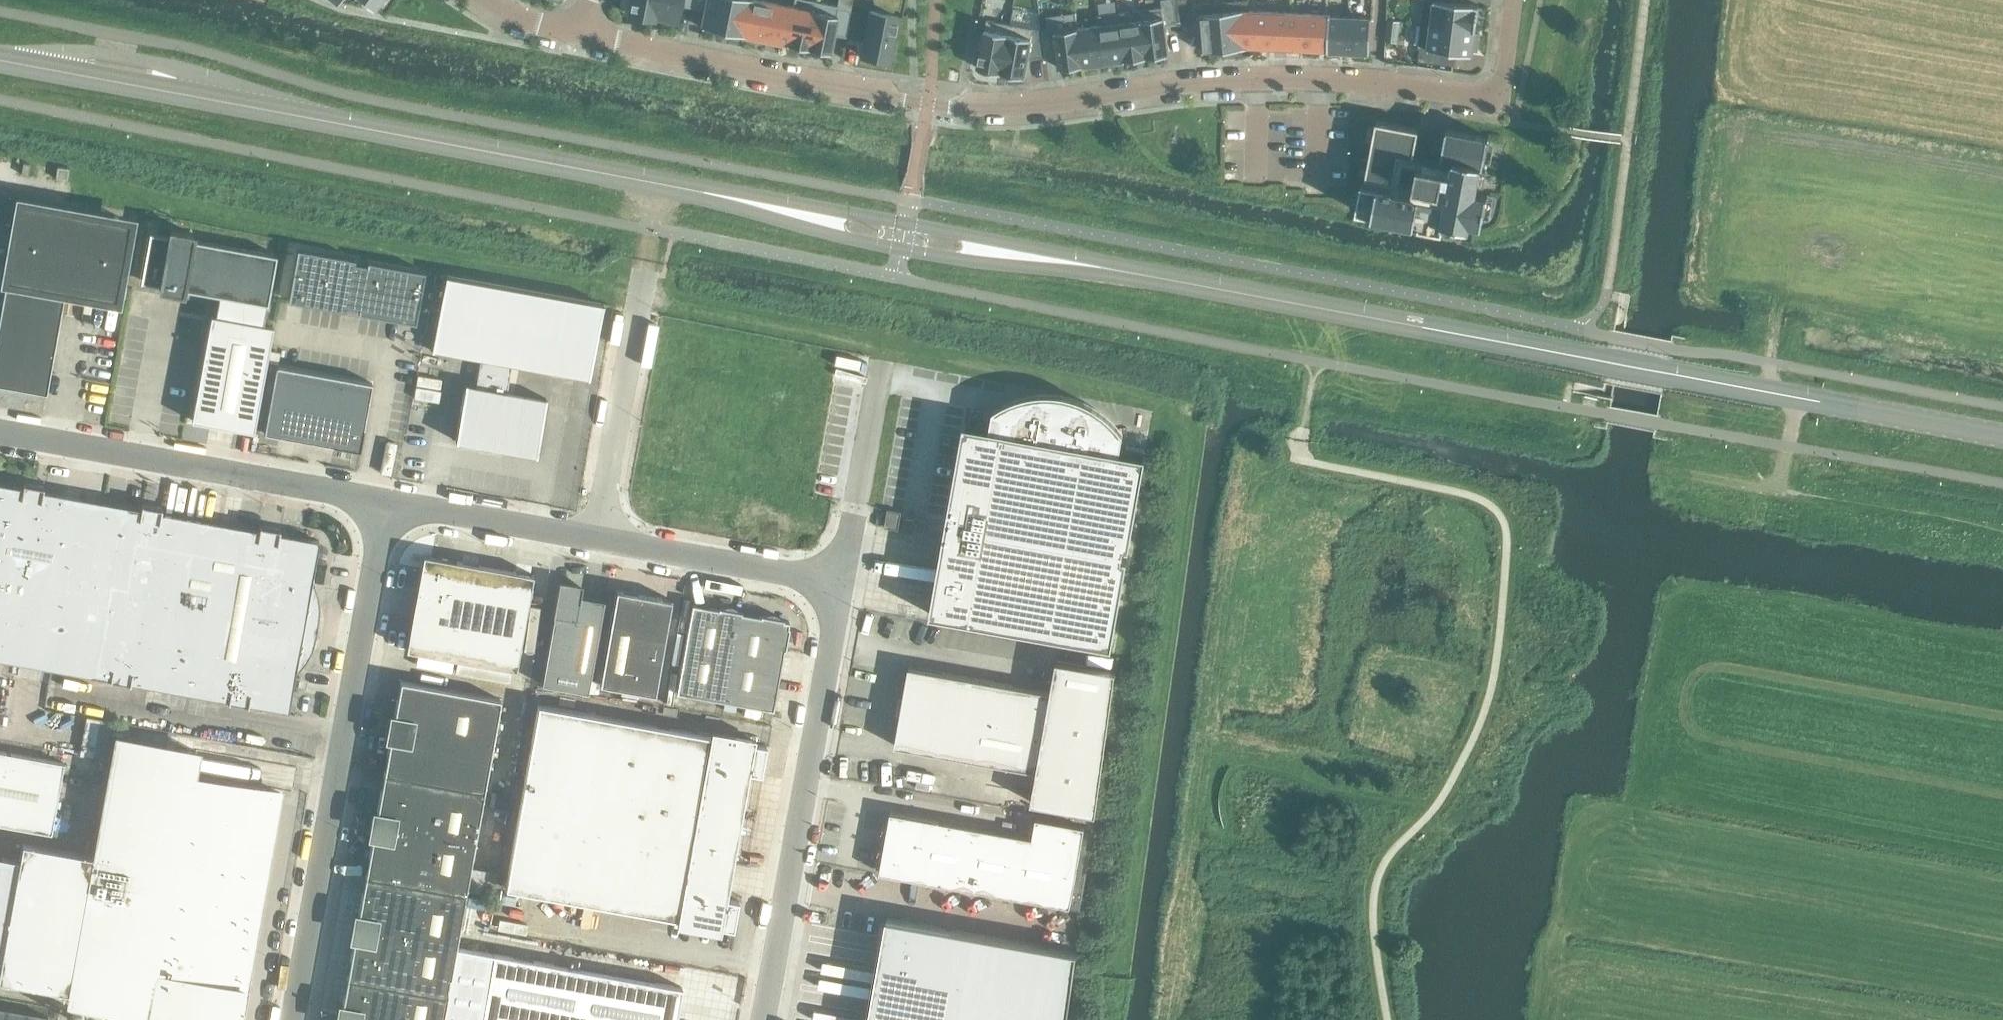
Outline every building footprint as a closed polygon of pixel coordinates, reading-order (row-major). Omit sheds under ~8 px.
[(373,8),(379,0),(362,0),(373,8)] [(654,16),(657,0),(631,0),(628,13),(653,18),(654,16)] [(692,6),(693,0),(657,0),(654,16),(676,21),(680,4),(692,6)] [(692,6),(704,9),(700,27),(722,31),(729,0),(693,0),(692,6)] [(722,31),(744,35),(750,0),(729,0),(722,31)] [(765,40),(772,2),(761,0),(750,0),(744,35),(765,40)] [(772,2),(765,40),(786,44),(794,0),(793,6),(772,2)] [(786,44),(807,48),(816,1),(809,0),(794,0),(786,44)] [(1141,19),(1142,19),(1147,57),(1169,54),(1165,25),(1177,23),(1174,0),(1161,0),(1162,7),(1139,10),(1141,19)] [(1177,23),(1195,21),(1192,0),(1174,0),(1177,23)] [(1249,10),(1250,0),(1240,0),(1221,2),(1226,49),(1248,47),(1247,46),(1249,10)] [(1421,23),(1476,30),(1479,5),(1453,2),(1453,0),(1424,0),(1421,23)] [(838,6),(816,1),(807,48),(829,53),(833,34),(845,36),(850,11),(838,8),(838,6)] [(1226,49),(1221,2),(1199,4),(1203,51),(1226,49)] [(1249,10),(1247,46),(1267,47),(1269,11),(1249,10)] [(883,59),(887,60),(896,16),(870,11),(869,14),(850,11),(845,36),(864,40),(861,55),(865,56),(864,60),(882,63),(883,59)] [(1269,11),(1267,47),(1287,48),(1289,12),(1269,11)] [(1308,49),(1310,13),(1289,12),(1287,48),(1308,49)] [(1120,22),(1121,22),(1120,13),(1097,16),(1098,25),(1099,25),(1104,63),(1125,60),(1120,22)] [(1330,16),(1331,16),(1331,14),(1310,13),(1308,49),(1328,50),(1330,16)] [(1349,52),(1350,17),(1331,16),(1330,16),(1328,50),(1328,51),(1349,52)] [(1054,20),(1055,28),(1042,30),(1043,30),(1046,56),(1058,54),(1060,68),(1082,65),(1077,28),(1078,28),(1077,17),(1054,20)] [(1370,53),(1371,17),(1350,17),(1349,52),(1370,53)] [(1141,19),(1121,22),(1120,22),(1125,60),(1147,57),(1142,19),(1141,19)] [(1002,72),(1011,24),(987,20),(982,49),(978,48),(975,64),(979,64),(978,68),(1002,72)] [(1476,30),(1421,23),(1418,48),(1420,48),(1419,61),(1453,65),(1455,52),(1473,54),(1473,50),(1477,51),(1479,34),(1475,34),(1476,30)] [(1011,24),(1002,72),(1025,76),(1028,58),(1033,30),(1034,28),(1011,24)] [(1082,65),(1104,63),(1099,25),(1098,25),(1078,28),(1077,28),(1082,65)] [(1043,30),(1042,30),(1033,30),(1028,58),(1046,56),(1043,30)] [(1418,163),(1413,186),(1412,193),(1392,189),(1399,154),(1414,157),(1419,129),(1376,121),(1366,177),(1370,178),(1369,184),(1362,182),(1356,210),(1372,213),(1372,214),(1415,222),(1415,221),(1419,222),(1419,223),(1443,227),(1444,220),(1469,225),(1471,219),(1482,221),(1488,192),(1476,189),(1481,164),(1484,165),(1489,137),(1446,129),(1441,157),(1439,168),(1418,163)] [(22,173),(28,175),(31,164),(24,162),(22,173)] [(16,225),(12,233),(10,241),(9,249),(11,257),(0,316),(0,385),(46,393),(65,291),(116,300),(130,222),(21,202),(16,225)] [(192,420),(254,431),(273,326),(263,324),(267,303),(276,255),(193,240),(194,234),(170,230),(168,244),(149,241),(143,272),(162,275),(160,289),(183,294),(184,288),(220,294),(216,316),(211,315),(192,420)] [(413,323),(416,323),(425,271),(367,261),(367,264),(354,262),(355,259),(334,255),(300,249),(298,258),(296,257),(288,300),(291,301),(292,299),(300,301),(299,302),(346,310),(347,305),(359,307),(358,313),(404,321),(405,319),(413,321),(413,323)] [(590,378),(603,302),(446,274),(432,350),(434,350),(434,348),(481,356),(475,388),(467,386),(467,383),(466,383),(456,440),(457,440),(458,434),(476,437),(476,440),(535,451),(535,454),(537,454),(547,397),(545,397),(545,400),(507,393),(512,362),(589,375),(588,378),(590,378)] [(276,365),(264,433),(360,450),(372,383),(276,365)] [(1126,547),(1130,548),(1147,456),(1145,455),(1144,459),(1120,455),(1124,433),(1114,421),(1101,410),(1087,402),(1072,396),(1056,393),(1039,393),(1023,396),(1008,402),(993,410),(990,431),(966,427),(967,424),(965,423),(945,537),(947,538),(934,613),(931,612),(931,614),(1113,646),(1128,557),(1124,557),(1126,547)] [(52,667),(83,497),(44,490),(44,486),(24,482),(23,486),(0,482),(0,570),(29,575),(13,661),(52,667)] [(83,497),(52,667),(110,678),(110,680),(131,683),(131,682),(229,699),(228,701),(249,705),(249,703),(289,710),(297,667),(299,668),(306,658),(312,648),(315,638),(317,627),(319,616),(320,605),(318,594),(314,583),(312,582),(319,539),(280,532),(280,528),(260,525),(259,528),(162,511),(162,507),(142,503),(141,507),(83,497)] [(885,527),(899,529),(902,512),(888,509),(885,527)] [(424,554),(407,649),(516,668),(533,574),(424,554)] [(13,661),(29,575),(0,570),(0,658),(13,661)] [(581,595),(582,589),(582,587),(563,584),(557,616),(558,616),(546,684),(588,692),(604,599),(581,595)] [(616,589),(599,684),(655,693),(672,599),(616,589)] [(676,692),(725,701),(741,611),(719,607),(719,608),(692,603),(676,692)] [(741,611),(725,701),(773,709),(784,649),(785,649),(789,626),(788,626),(789,621),(784,620),(784,618),(761,614),(761,616),(741,612),(742,611),(741,611)] [(1032,803),(1096,814),(1116,703),(1114,703),(1111,702),(1116,671),(1057,660),(1052,692),(910,667),(896,746),(1038,771),(1032,803)] [(390,739),(384,773),(484,791),(500,699),(401,681),(394,715),(392,715),(388,739),(390,739)] [(505,888),(733,929),(738,900),(713,896),(736,770),(761,774),(766,746),(538,705),(505,888)] [(63,991),(71,993),(70,1000),(147,1014),(146,1019),(238,1019),(279,793),(192,777),(196,752),(119,738),(97,856),(23,843),(20,860),(0,856),(0,980),(63,991)] [(52,832),(64,762),(0,750),(0,823),(52,832)] [(373,836),(366,875),(465,893),(484,791),(384,773),(377,812),(375,812),(370,836),(373,836)] [(1033,837),(892,812),(881,872),(1071,906),(1082,846),(1086,826),(1037,818),(1033,837)] [(354,938),(347,978),(447,996),(456,946),(465,893),(366,875),(359,915),(356,914),(352,938),(354,938)] [(885,933),(870,1019),(1069,1019),(1078,951),(888,917),(888,919),(883,918),(880,932),(885,933)] [(682,987),(493,953),(456,946),(447,996),(443,1019),(676,1019),(682,987)] [(447,996),(347,978),(342,1005),(340,1005),(337,1019),(443,1019),(447,996)] [(48,1016),(0,1007),(0,1019),(48,1019),(48,1016)]
